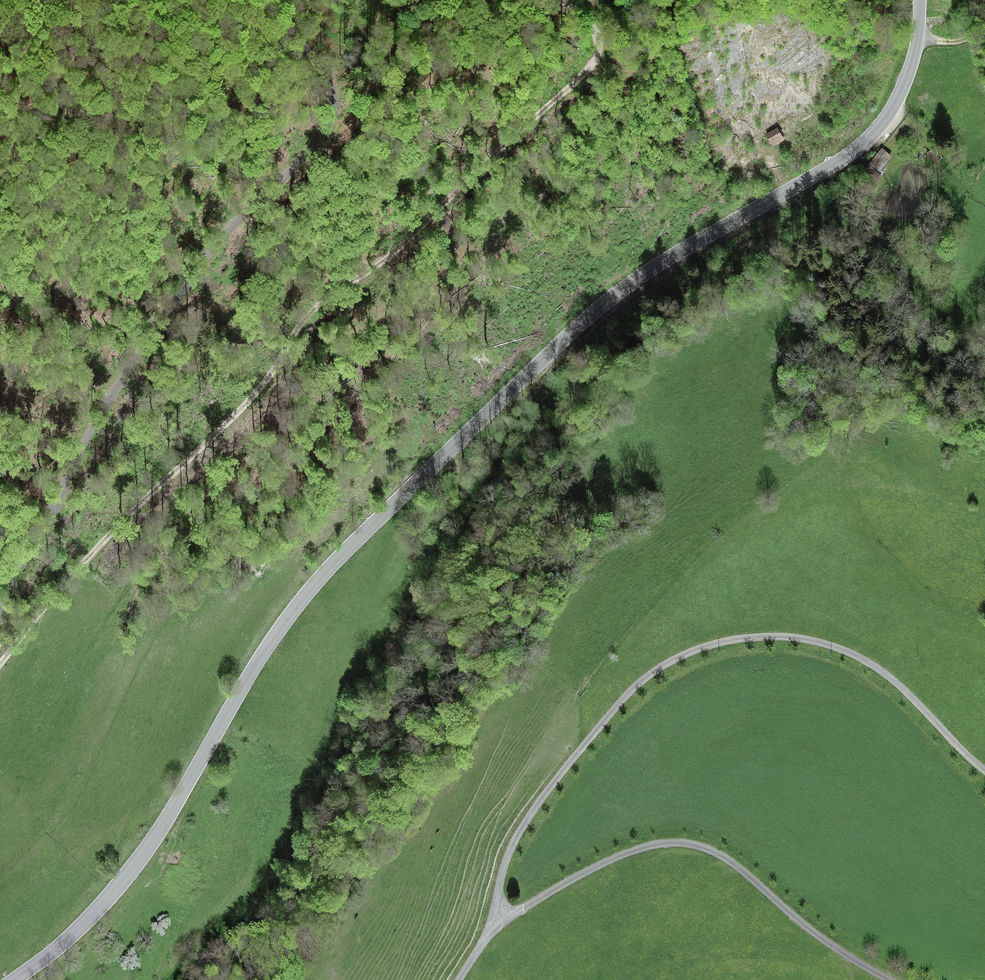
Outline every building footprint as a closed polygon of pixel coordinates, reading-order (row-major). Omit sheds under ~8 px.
[(778,126),(766,130),(771,146),(785,141),(778,126)] [(943,156),(934,146),(926,153),(935,163),(943,156)] [(877,171),(889,156),(881,149),(857,178),(859,180),(847,194),(856,202),(851,208),(857,213),(862,208),(856,203),(880,174),(877,171)] [(914,264),(919,270),(928,263),(922,255),(918,258),(919,260),(914,264)] [(465,525),(461,530),(469,536),(473,531),(465,525)] [(226,555),(230,548),(226,545),(222,552),(226,555)]
